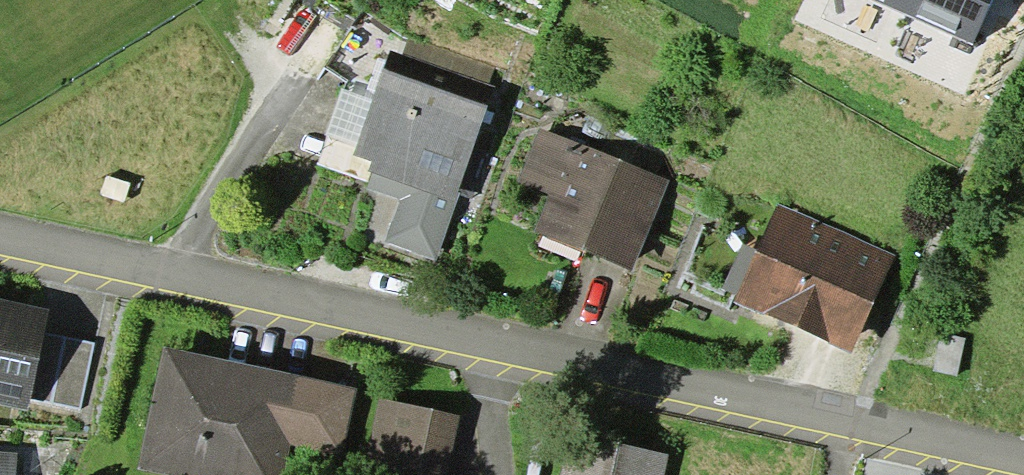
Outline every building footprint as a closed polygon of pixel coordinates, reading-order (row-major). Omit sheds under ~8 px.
[(905,0),(872,0),(900,12),(905,0)] [(900,12),(973,45),(994,0),(905,0),(900,12)] [(357,144),(353,155),(372,161),(368,172),(373,173),(368,189),(400,200),(385,243),(436,261),(489,105),(383,69),(372,100),(357,144)] [(357,144),(372,100),(342,90),(327,134),(357,144)] [(669,183),(539,128),(516,182),(550,196),(535,232),(632,272),(669,183)] [(738,293),(733,303),(851,353),(895,256),(778,205),(757,252),(738,293)] [(738,293),(757,252),(744,246),(725,287),(738,293)] [(0,299),(0,405),(27,411),(30,399),(44,333),(49,309),(0,299)] [(94,344),(44,333),(30,399),(80,409),(94,344)] [(164,347),(138,469),(163,474),(285,474),(291,446),(342,457),(357,388),(164,347)] [(365,471),(382,474),(449,474),(462,415),(381,397),(365,471)] [(560,474),(664,474),(668,454),(569,431),(560,474)] [(17,452),(0,451),(0,474),(15,474),(17,452)]
